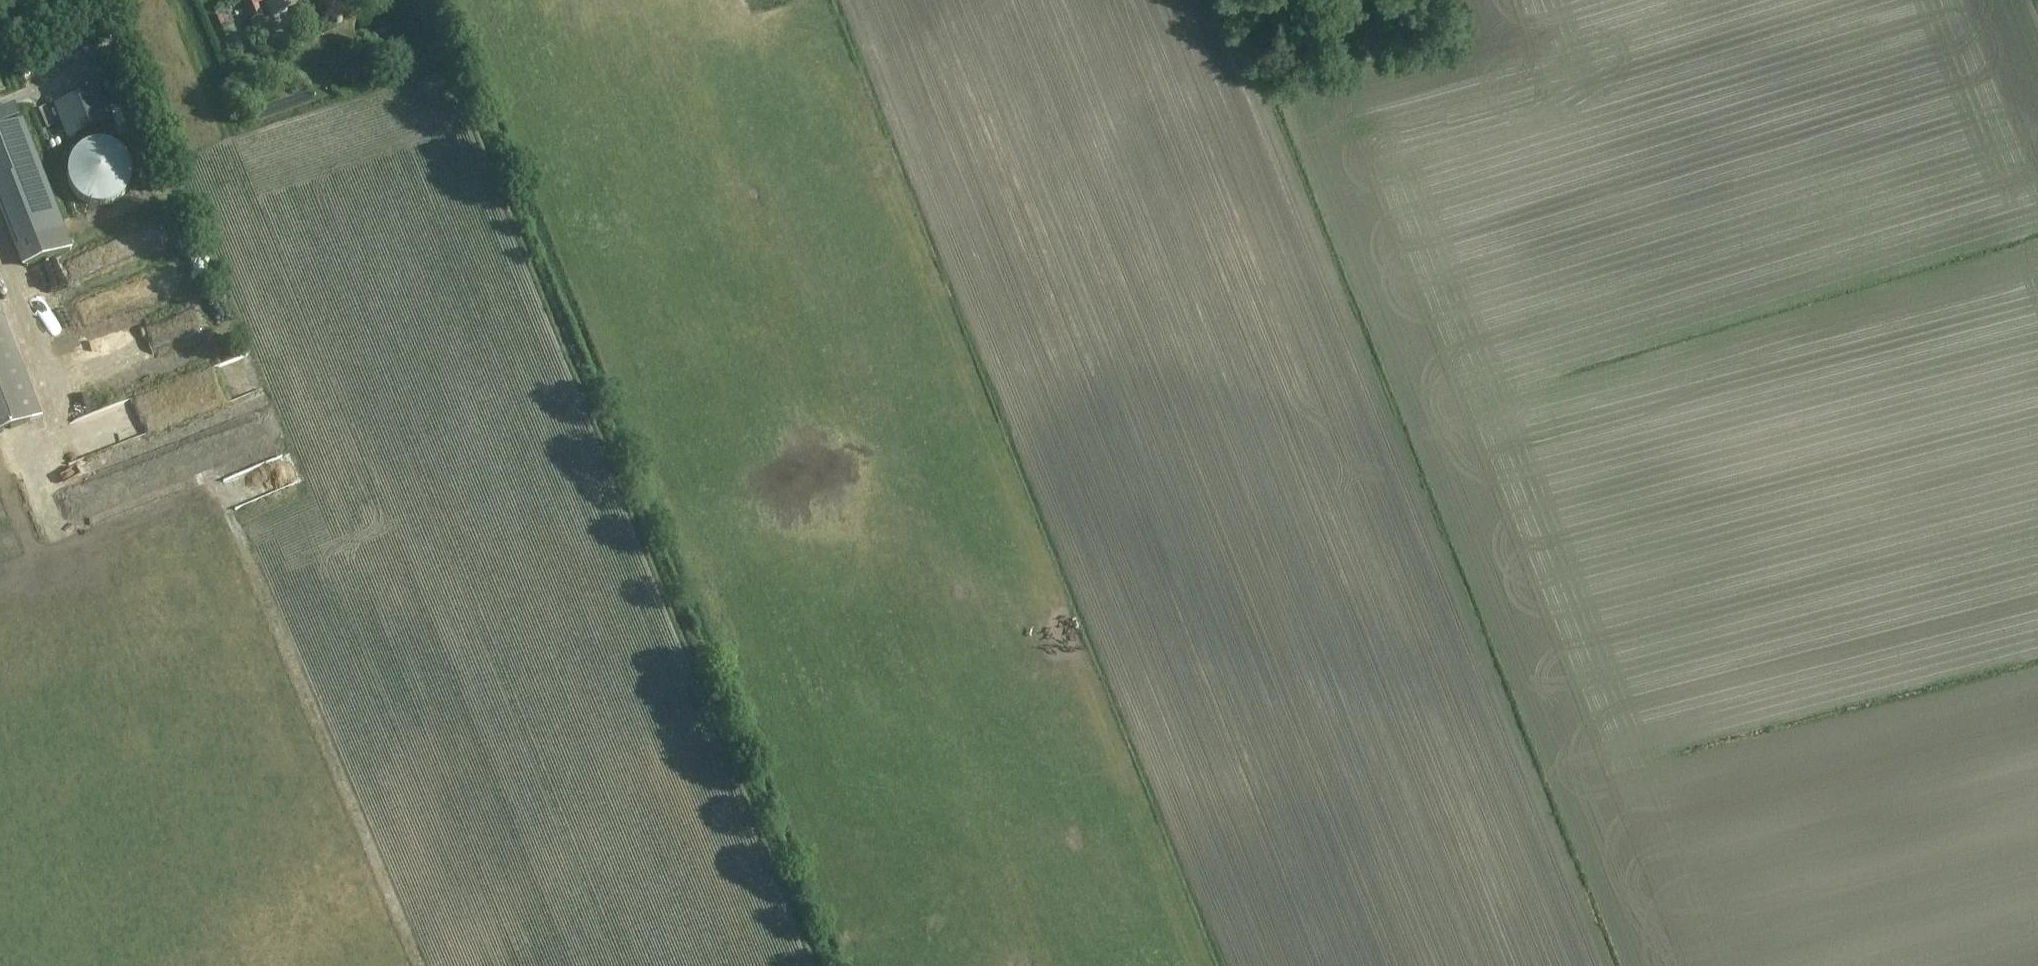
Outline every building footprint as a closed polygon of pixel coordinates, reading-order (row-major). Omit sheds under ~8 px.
[(257,0),(242,0),(251,21),(263,16),(257,0)] [(310,1),(310,0),(266,0),(273,16),(310,1)] [(64,230),(21,120),(0,128),(0,199),(19,247),(64,230)] [(69,176),(72,188),(77,197),(85,203),(94,207),(105,207),(115,204),(123,198),(129,189),(132,179),(131,168),(127,159),(119,151),(110,146),(98,145),(87,148),(78,155),(71,165),(69,176)] [(153,244),(168,236),(163,227),(148,235),(153,244)] [(40,415),(0,311),(0,431),(40,415)] [(75,351),(86,376),(106,367),(95,342),(75,351)] [(111,406),(97,409),(105,444),(119,441),(111,406)]
